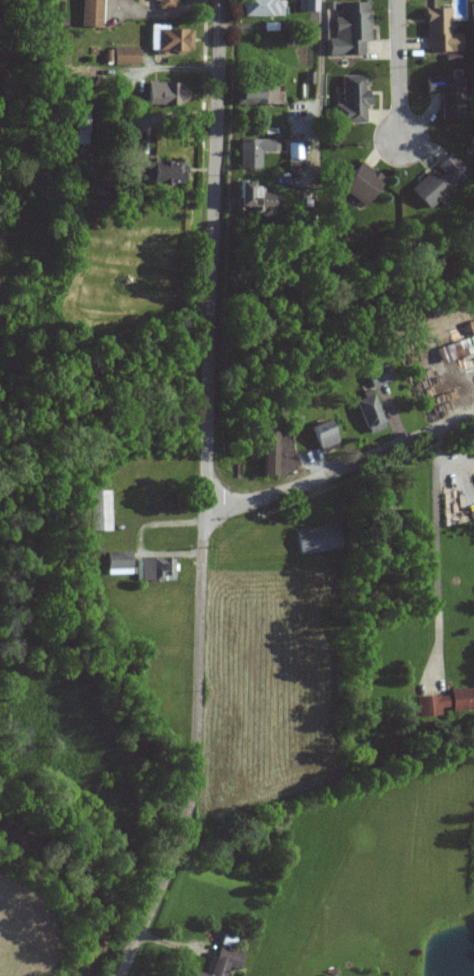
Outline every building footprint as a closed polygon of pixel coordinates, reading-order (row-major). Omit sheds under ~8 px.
[(100,0),(80,0),(79,26),(99,27),(100,0)] [(173,9),(173,0),(153,0),(152,8),(173,9)] [(240,16),(282,17),(282,0),(240,0),(240,16)] [(318,0),(298,0),(298,11),(318,11),(318,0)] [(363,54),(362,40),(368,39),(368,2),(339,3),(339,18),(332,18),(333,39),(326,39),(326,55),(363,54)] [(427,51),(460,52),(460,34),(449,33),(450,8),(423,8),(423,35),(428,35),(427,51)] [(147,51),(189,52),(190,29),(163,29),(163,24),(147,24),(147,51)] [(136,47),(104,48),(104,65),(136,65),(136,47)] [(341,104),(333,105),(333,123),(364,122),(364,105),(369,105),(369,91),(365,91),(365,74),(340,75),(341,104)] [(423,77),(423,95),(439,94),(439,119),(456,119),(455,76),(423,77)] [(144,104),(185,105),(186,83),(145,82),(144,104)] [(280,88),(236,89),(236,105),(280,104),(280,88)] [(238,168),(259,169),(259,151),(278,152),(278,140),(238,139),(238,168)] [(301,143),(287,143),(287,160),(301,160),(301,143)] [(428,170),(406,191),(426,211),(465,171),(447,152),(434,165),(440,172),(435,177),(428,170)] [(359,206),(382,181),(360,161),(338,186),(359,206)] [(146,163),(146,183),(185,183),(184,162),(146,163)] [(232,212),(268,214),(269,191),(248,190),(248,181),(233,181),(232,212)] [(436,349),(442,364),(473,353),(473,336),(436,349)] [(371,389),(393,380),(386,364),(365,373),(371,389)] [(383,429),(373,389),(361,392),(363,398),(356,400),(365,434),(383,429)] [(331,422),(307,430),(315,450),(338,442),(331,422)] [(260,431),(259,474),(291,475),(291,440),(282,440),(283,432),(260,431)] [(85,491),(85,532),(110,531),(109,491),(85,491)] [(331,552),(330,529),(295,530),(296,553),(331,552)] [(129,552),(104,552),(104,576),(130,575),(129,552)] [(171,559),(134,560),(135,582),(171,581),(171,559)] [(448,689),(448,696),(421,697),(421,712),(473,710),(473,688),(448,689)] [(189,971),(187,975),(224,975),(226,967),(238,971),(242,953),(225,948),(226,942),(218,940),(209,975),(189,971)]
